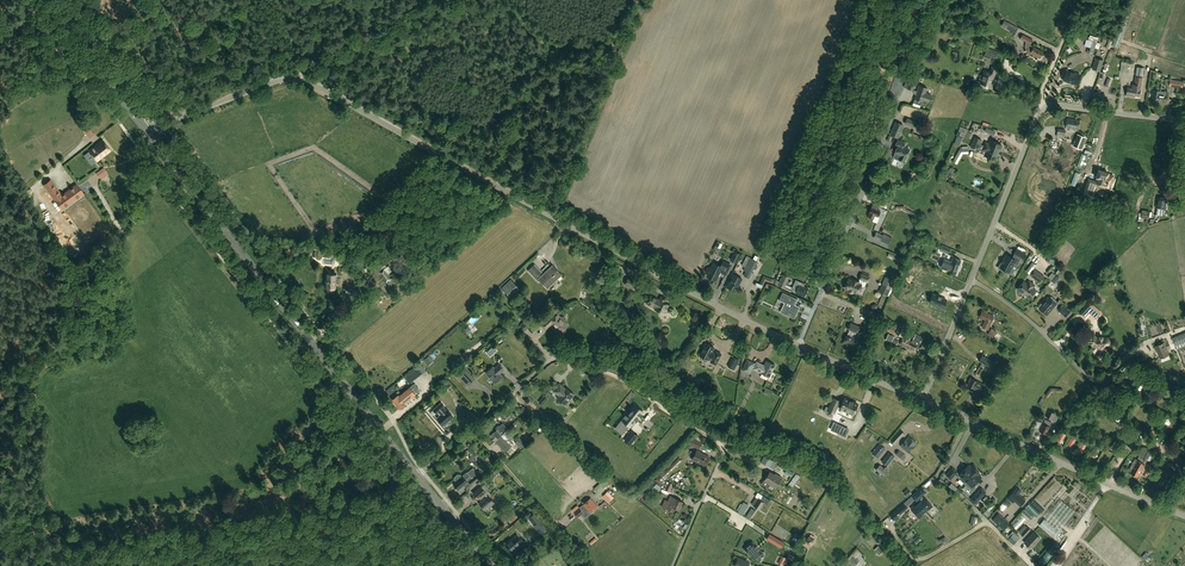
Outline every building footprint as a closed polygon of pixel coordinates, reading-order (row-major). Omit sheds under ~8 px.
[(1014,33),(1017,27),(1009,23),(1006,28),(1014,33)] [(1118,48),(1126,26),(1120,23),(1112,45),(1118,48)] [(1032,40),(1022,35),(1020,39),(1030,44),(1032,40)] [(1092,55),(1095,48),(1099,49),(1101,43),(1097,42),(1098,37),(1089,35),(1088,40),(1086,39),(1084,46),(1090,48),(1088,54),(1092,55)] [(1040,59),(1043,52),(1033,47),(1030,45),(1028,49),(1026,48),(1025,51),(1040,59)] [(998,52),(987,48),(984,56),(988,58),(989,56),(996,58),(998,52)] [(1099,71),(1103,61),(1096,58),(1093,69),(1099,71)] [(1132,62),(1127,62),(1127,59),(1123,58),(1122,66),(1131,67),(1132,62)] [(1137,66),(1135,75),(1143,76),(1144,67),(1137,66)] [(996,68),(992,67),(990,73),(984,71),(981,83),(982,84),(982,85),(983,85),(982,86),(992,89),(994,84),(991,83),(992,79),(993,79),(995,75),(994,74),(996,68)] [(1063,81),(1077,85),(1080,75),(1067,70),(1063,81)] [(1135,96),(1139,97),(1142,78),(1135,76),(1134,85),(1133,88),(1127,87),(1126,96),(1134,97),(1135,96)] [(1161,85),(1182,88),(1183,81),(1162,78),(1161,85)] [(916,81),(910,79),(907,88),(913,90),(916,81)] [(915,99),(923,101),(927,88),(919,86),(915,99)] [(1160,95),(1160,91),(1158,91),(1159,87),(1155,86),(1155,90),(1152,90),(1151,100),(1159,101),(1159,100),(1165,101),(1166,96),(1160,95)] [(922,124),(907,118),(905,124),(914,127),(915,123),(922,126),(922,124)] [(1066,127),(1078,129),(1080,120),(1067,118),(1066,127)] [(898,138),(904,125),(895,121),(890,135),(898,138)] [(958,136),(962,138),(962,137),(965,129),(961,127),(957,136),(958,136)] [(965,129),(962,137),(965,138),(969,139),(971,139),(973,135),(971,134),(971,133),(967,132),(968,130),(965,129)] [(1058,129),(1057,136),(1064,138),(1065,130),(1058,129)] [(974,136),(972,142),(980,145),(982,139),(974,136)] [(111,151),(102,140),(88,150),(97,161),(111,151)] [(984,146),(999,152),(1000,150),(1001,151),(1002,147),(1001,147),(1002,145),(991,140),(989,144),(986,142),(984,146)] [(899,159),(904,161),(905,158),(909,149),(900,145),(900,143),(897,142),(896,146),(898,147),(895,154),(900,156),(899,159)] [(999,152),(984,146),(983,150),(986,151),(984,156),(996,160),(999,152)] [(969,152),(968,149),(960,149),(953,162),(955,163),(961,152),(969,152)] [(1084,157),(1079,169),(1083,170),(1088,158),(1084,157)] [(102,175),(111,169),(108,165),(99,171),(102,175)] [(1109,166),(1098,165),(1097,174),(1099,174),(1099,178),(1091,177),(1090,192),(1098,193),(1099,180),(1105,180),(1105,182),(1111,182),(1112,176),(1114,176),(1114,168),(1109,168),(1109,166)] [(62,194),(51,179),(43,185),(54,200),(61,210),(84,193),(76,183),(62,194)] [(875,197),(877,193),(868,188),(866,193),(875,197)] [(888,205),(891,199),(878,194),(875,199),(880,201),(880,203),(882,204),(883,203),(888,205)] [(1166,199),(1157,197),(1155,207),(1165,209),(1166,199)] [(869,213),(868,216),(873,219),(875,216),(878,217),(880,211),(877,210),(879,207),(873,205),(869,213)] [(883,235),(876,232),(874,238),(880,241),(883,235)] [(939,250),(948,254),(951,248),(942,244),(939,250)] [(1024,260),(1027,255),(1016,249),(1014,254),(1015,254),(1012,258),(1007,255),(1002,263),(1001,263),(998,268),(1004,271),(1004,270),(1012,275),(1021,258),(1024,260)] [(736,262),(740,254),(736,252),(732,260),(736,262)] [(747,256),(745,260),(747,262),(743,270),(746,272),(744,276),(749,278),(757,262),(750,258),(747,256)] [(948,271),(955,274),(961,261),(953,258),(951,262),(946,260),(943,269),(948,271)] [(725,262),(722,267),(714,263),(711,269),(710,268),(708,269),(707,271),(707,273),(709,273),(707,276),(716,280),(720,272),(726,274),(731,265),(725,262)] [(395,277),(396,276),(389,265),(388,266),(386,264),(384,265),(383,263),(377,268),(390,286),(389,286),(389,291),(391,291),(392,288),(394,289),(395,286),(391,286),(398,281),(395,277)] [(535,265),(528,271),(538,280),(539,279),(548,288),(561,275),(555,268),(552,271),(550,269),(544,274),(535,265)] [(1035,270),(1030,275),(1040,282),(1044,277),(1035,270)] [(328,291),(334,292),(334,288),(336,288),(335,288),(335,287),(336,287),(336,282),(336,275),(337,275),(337,274),(327,273),(327,274),(327,287),(326,287),(326,288),(328,288),(328,291)] [(734,274),(727,287),(736,292),(736,291),(739,293),(740,293),(742,292),(742,290),(742,289),(741,288),(738,286),(742,279),(734,274)] [(845,288),(850,290),(850,291),(850,292),(850,294),(852,294),(853,294),(854,292),(858,293),(861,286),(865,287),(867,282),(869,277),(862,274),(859,279),(859,282),(853,279),(852,281),(848,279),(845,288)] [(778,286),(784,288),(789,277),(783,275),(780,283),(778,286)] [(763,276),(760,284),(757,282),(755,286),(763,289),(766,280),(773,283),(775,280),(772,278),(772,279),(763,276)] [(885,276),(878,292),(888,296),(894,280),(885,276)] [(632,287),(635,281),(630,278),(627,285),(632,287)] [(1030,299),(1036,291),(1033,288),(1035,285),(1029,281),(1027,284),(1024,281),(1017,289),(1030,299)] [(510,297),(519,288),(513,282),(504,290),(510,297)] [(797,288),(793,286),(791,290),(804,296),(808,288),(799,284),(797,288)] [(798,299),(783,292),(779,300),(784,303),(780,312),(794,319),(800,307),(795,305),(798,299)] [(932,294),(929,302),(942,308),(946,299),(932,294)] [(654,309),(664,314),(669,305),(665,303),(667,299),(661,296),(659,300),(651,295),(647,303),(655,308),(654,309)] [(1057,309),(1065,316),(1070,311),(1062,304),(1059,307),(1056,304),(1055,303),(1057,302),(1057,301),(1051,296),(1050,298),(1049,297),(1042,304),(1041,303),(1039,306),(1040,307),(1039,308),(1047,315),(1054,306),(1057,309)] [(1079,314),(1085,319),(1092,311),(1091,310),(1095,307),(1090,302),(1079,314)] [(867,314),(879,319),(880,315),(869,310),(867,314)] [(981,311),(977,321),(983,323),(982,326),(980,325),(978,329),(991,334),(993,330),(990,328),(991,326),(995,327),(996,324),(992,322),(995,316),(981,311)] [(558,314),(552,319),(549,316),(540,324),(545,330),(552,323),(556,327),(561,333),(568,325),(558,314)] [(873,319),(867,317),(862,327),(869,330),(870,327),(874,329),(876,324),(872,322),(873,319)] [(525,320),(518,326),(523,332),(530,326),(525,320)] [(850,323),(848,329),(850,330),(848,334),(843,343),(854,347),(858,338),(854,336),(855,333),(857,333),(859,327),(850,323)] [(900,327),(896,334),(902,337),(905,329),(900,327)] [(461,334),(458,332),(456,334),(453,332),(451,335),(453,337),(450,340),(446,338),(444,341),(451,346),(461,334)] [(913,338),(920,342),(923,337),(915,334),(913,338)] [(1175,346),(1177,350),(1184,346),(1184,334),(1173,339),(1175,346)] [(917,346),(918,344),(910,340),(911,338),(904,335),(903,337),(899,344),(914,351),(916,347),(918,348),(918,346),(917,346)] [(1096,337),(1090,343),(1093,346),(1091,349),(1094,352),(1097,350),(1103,343),(1096,337)] [(627,343),(633,348),(637,343),(631,339),(627,343)] [(454,354),(464,347),(459,340),(449,347),(454,354)] [(706,343),(700,355),(702,356),(701,357),(701,358),(702,360),(703,360),(704,360),(705,359),(706,358),(708,359),(712,360),(711,362),(716,365),(721,354),(716,352),(715,354),(712,352),(714,348),(706,343)] [(1164,343),(1162,343),(1161,343),(1161,344),(1155,346),(1160,358),(1169,355),(1164,343)] [(434,361),(429,355),(423,360),(428,365),(434,361)] [(982,355),(979,361),(989,367),(993,361),(982,355)] [(749,374),(754,363),(747,359),(742,370),(749,374)] [(775,365),(767,361),(764,366),(756,362),(753,369),(765,375),(765,374),(770,376),(775,365)] [(486,373),(495,383),(502,377),(499,374),(504,370),(499,365),(495,369),(493,367),(486,373)] [(1132,378),(1139,369),(1133,365),(1130,369),(1127,367),(1123,372),(1132,378)] [(411,383),(426,371),(422,366),(407,377),(411,383)] [(467,385),(474,379),(466,370),(466,371),(462,374),(459,377),(467,385)] [(682,381),(686,377),(679,370),(675,375),(682,381)] [(967,385),(973,388),(974,388),(977,389),(976,390),(984,394),(988,387),(981,383),(980,384),(977,382),(978,382),(970,378),(968,381),(969,382),(967,385)] [(558,398),(565,405),(574,395),(566,388),(566,389),(560,384),(554,391),(560,396),(558,398)] [(1103,395),(1109,399),(1117,388),(1112,384),(1111,386),(1110,385),(1103,395)] [(405,403),(416,394),(419,392),(413,385),(401,394),(399,391),(393,396),(394,398),(393,400),(400,408),(405,404),(405,403)] [(1062,392),(1062,389),(1058,389),(1058,388),(1051,388),(1050,388),(1045,395),(1048,397),(1051,392),(1062,392)] [(1119,406),(1124,410),(1131,401),(1127,398),(1126,399),(1125,398),(1124,399),(1119,406)] [(843,404),(838,402),(838,401),(834,399),(829,409),(834,411),(836,405),(853,413),(857,405),(845,399),(843,404)] [(441,415),(437,418),(443,425),(445,424),(445,425),(449,422),(448,421),(453,417),(447,409),(446,410),(444,407),(445,407),(441,403),(433,410),(437,414),(438,412),(441,415)] [(629,413),(627,412),(624,416),(626,418),(624,420),(629,424),(631,422),(632,423),(635,419),(636,419),(641,413),(643,410),(635,404),(631,409),(632,410),(629,413)] [(524,412),(527,410),(523,406),(517,412),(521,416),(523,417),(526,414),(524,412)] [(1046,417),(1056,422),(1059,415),(1049,411),(1046,417)] [(497,419),(500,416),(498,413),(494,416),(491,419),(493,421),(496,419),(497,419)] [(1046,434),(1050,426),(1052,422),(1045,419),(1043,423),(1039,431),(1046,434)] [(569,430),(558,422),(555,426),(566,435),(569,430)] [(495,441),(501,435),(508,429),(503,424),(500,427),(499,426),(495,429),(496,430),(490,435),(495,441)] [(894,444),(904,433),(901,430),(891,441),(894,444)] [(630,445),(638,436),(632,431),(624,440),(630,445)] [(1061,443),(1066,434),(1062,431),(1057,441),(1061,443)] [(501,435),(495,441),(505,452),(511,446),(508,442),(510,441),(507,438),(505,439),(501,435)] [(1072,447),(1077,437),(1072,435),(1067,445),(1072,447)] [(915,446),(917,443),(909,436),(907,439),(901,446),(909,453),(915,446)] [(525,444),(520,438),(515,442),(521,448),(525,444)] [(699,449),(702,443),(694,438),(690,444),(699,449)] [(1077,450),(1082,453),(1087,443),(1083,441),(1077,450)] [(880,444),(872,453),(877,458),(885,449),(880,444)] [(1095,445),(1090,455),(1094,457),(1100,448),(1095,445)] [(1147,475),(1152,467),(1148,465),(1147,465),(1146,465),(1148,462),(1143,459),(1148,449),(1144,447),(1137,460),(1138,460),(1131,473),(1138,477),(1141,472),(1143,473),(1147,475)] [(1150,461),(1155,453),(1149,449),(1144,458),(1150,461)] [(697,451),(692,459),(704,466),(709,457),(697,451)] [(1173,451),(1168,458),(1181,469),(1184,464),(1184,460),(1173,451)] [(882,462),(887,466),(892,460),(894,456),(890,453),(882,462)] [(661,480),(681,460),(678,457),(658,477),(654,480),(661,487),(664,483),(661,480)] [(763,463),(774,469),(777,463),(766,457),(763,463)] [(884,476),(887,471),(880,465),(876,469),(884,476)] [(963,483),(975,470),(971,466),(970,467),(968,465),(959,475),(952,468),(946,475),(950,479),(954,475),(963,483)] [(1168,473),(1170,469),(1163,465),(1160,470),(1164,472),(1158,482),(1164,484),(1169,474),(1168,473)] [(975,470),(963,483),(972,492),(976,488),(973,485),(981,477),(979,475),(980,474),(975,470)] [(455,479),(457,481),(453,484),(458,490),(468,483),(467,482),(469,481),(471,485),(479,479),(476,475),(472,478),(467,472),(462,476),(460,475),(459,475),(456,478),(455,479)] [(764,479),(761,484),(768,488),(770,484),(775,488),(780,479),(782,477),(776,474),(775,476),(769,473),(765,480),(764,479)] [(800,476),(797,474),(788,486),(791,488),(800,476)] [(649,495),(659,485),(652,479),(641,491),(647,498),(650,495),(649,495)] [(600,485),(595,490),(599,494),(604,490),(603,488),(608,484),(606,481),(601,486),(600,485)] [(665,490),(669,491),(673,493),(675,487),(673,486),(672,486),(673,484),(671,483),(669,482),(665,490)] [(479,498),(481,501),(479,503),(485,510),(494,502),(490,498),(493,496),(488,490),(485,492),(481,487),(473,494),(478,499),(479,498)] [(921,496),(926,492),(922,487),(911,496),(915,499),(916,501),(921,496)] [(1021,491),(1017,487),(1007,499),(1013,503),(1014,501),(1020,506),(1025,500),(1018,494),(1021,491)] [(981,488),(971,500),(975,504),(985,492),(981,488)] [(607,500),(612,495),(608,491),(603,496),(607,500)] [(771,500),(763,496),(760,500),(756,497),(752,504),(760,509),(764,503),(768,505),(771,500)] [(911,496),(903,503),(906,507),(915,499),(911,496)] [(917,503),(911,509),(919,518),(932,506),(924,497),(923,498),(921,496),(916,501),(917,503)] [(581,507),(584,511),(587,509),(590,512),(597,506),(590,498),(583,505),(581,507)] [(676,508),(679,510),(683,502),(676,499),(676,500),(672,498),(670,502),(665,499),(662,507),(674,513),(676,508)] [(1059,530),(1065,523),(1075,510),(1059,498),(1057,501),(1044,518),(1059,530)] [(655,507),(646,500),(643,504),(652,511),(655,507)] [(1034,500),(1022,512),(1031,520),(1035,516),(1037,518),(1044,509),(1034,500)] [(739,512),(743,515),(748,505),(744,503),(743,505),(741,504),(737,510),(739,511),(739,512)] [(893,520),(907,508),(906,507),(903,503),(889,515),(893,520)] [(574,512),(578,517),(580,519),(583,516),(581,514),(583,512),(580,508),(574,512)] [(746,516),(750,519),(756,511),(751,508),(746,516)] [(1009,523),(998,513),(992,520),(1003,530),(1009,523)] [(1022,515),(1012,525),(1017,530),(1027,519),(1022,515)] [(532,523),(538,530),(545,524),(539,517),(532,523)] [(1054,537),(1059,530),(1044,518),(1039,525),(1054,537)] [(1030,530),(1027,527),(1024,525),(1021,529),(1019,532),(1024,537),(1030,530)] [(1019,538),(1012,531),(1009,535),(1007,534),(1005,535),(1009,539),(1014,543),(1019,538)] [(1031,549),(1040,538),(1033,532),(1024,543),(1031,549)] [(918,545),(926,538),(922,533),(913,540),(918,545)] [(767,539),(781,547),(784,542),(770,534),(767,539)] [(517,535),(506,544),(511,551),(523,542),(517,535)] [(815,537),(810,535),(805,544),(809,546),(815,537)] [(945,536),(939,539),(943,545),(948,542),(945,536)] [(1043,565),(1044,565),(1061,547),(1054,541),(1037,560),(1043,565)] [(759,549),(759,548),(756,545),(756,546),(752,542),(747,547),(746,552),(749,553),(755,559),(756,558),(757,560),(761,561),(763,557),(759,556),(760,551),(759,549)] [(883,552),(878,546),(874,549),(879,555),(883,552)] [(852,555),(847,560),(853,565),(854,565),(859,561),(852,555)] [(735,565),(748,565),(749,562),(738,558),(735,565)]
